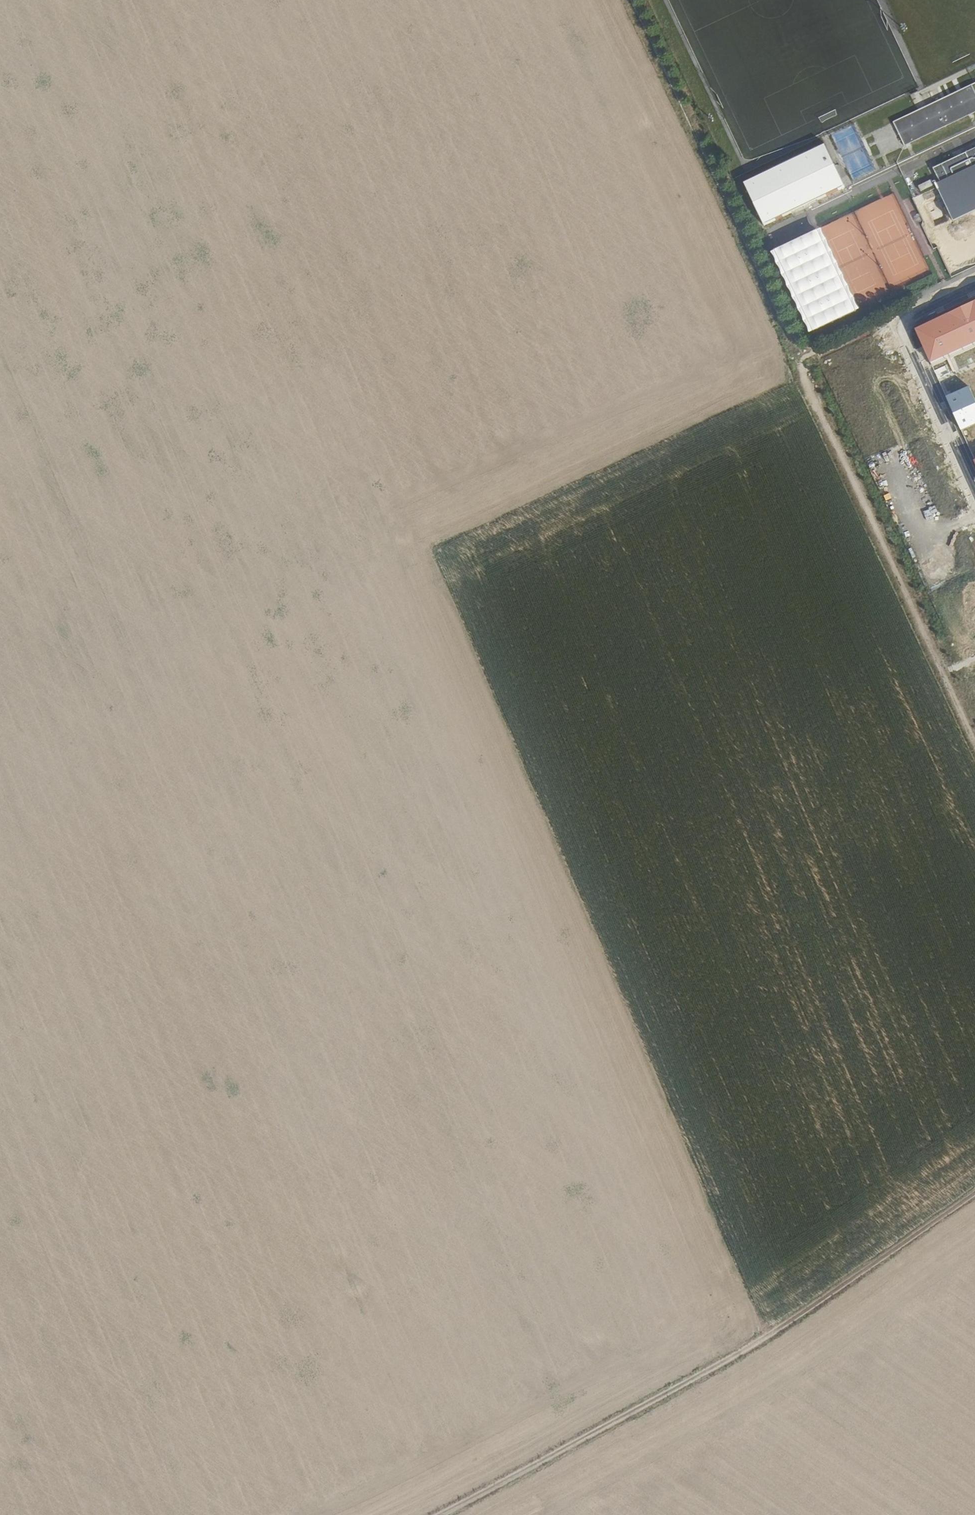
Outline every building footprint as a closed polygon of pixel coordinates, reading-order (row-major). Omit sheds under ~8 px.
[(894,123),(905,147),(974,114),(974,91),(973,85),(972,86),(894,123)] [(824,144),(741,185),(764,232),(849,192),(824,144)] [(939,182),(974,165),(974,147),(954,157),(939,163),(932,167),(939,182)] [(856,149),(857,164),(868,164),(867,149),(856,149)] [(950,221),(974,209),(974,165),(939,182),(934,184),(936,188),(938,193),(950,221)] [(924,199),(938,193),(936,188),(922,194),(924,199)] [(818,228),(770,251),(808,333),(857,310),(818,228)] [(928,363),(974,341),(974,300),(913,329),(928,363)] [(945,395),(960,429),(974,423),(974,396),(970,384),(945,395)]
